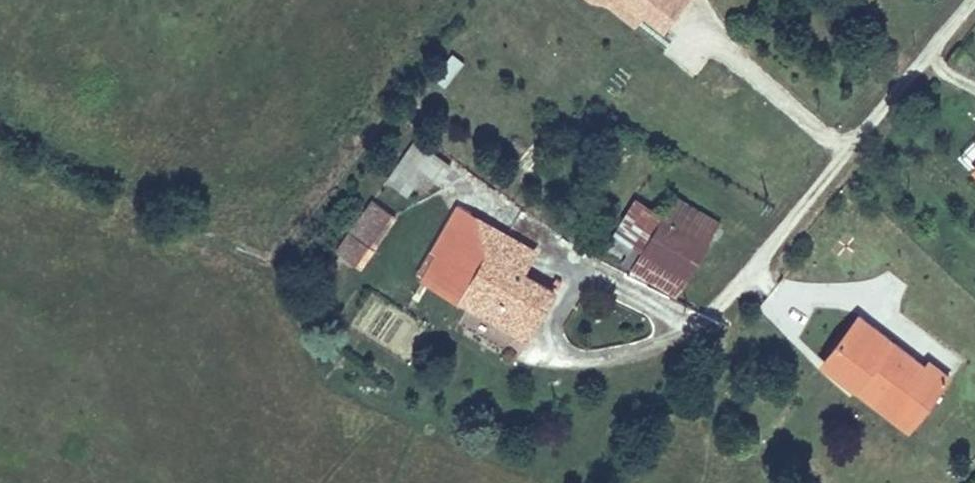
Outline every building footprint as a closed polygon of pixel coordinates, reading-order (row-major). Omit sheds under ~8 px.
[(691,0),(582,0),(590,6),(602,6),(633,31),(641,20),(662,36),(691,0)] [(450,53),(433,79),(447,88),(464,61),(450,53)] [(416,163),(417,147),(396,138),(376,176),(397,186),(411,163),(416,163)] [(617,257),(675,287),(712,216),(667,193),(658,212),(626,195),(604,238),(623,247),(617,257)] [(395,218),(371,201),(331,256),(355,274),(395,218)] [(450,226),(460,208),(447,201),(421,249),(429,254),(445,224),(450,226)] [(530,247),(460,208),(450,226),(520,264),(530,247)] [(429,254),(418,273),(525,331),(552,281),(520,264),(450,226),(445,224),(429,254)] [(815,359),(834,373),(841,364),(907,417),(938,378),(919,363),(917,365),(852,313),(815,359)] [(841,364),(834,373),(900,427),(907,417),(841,364)]
